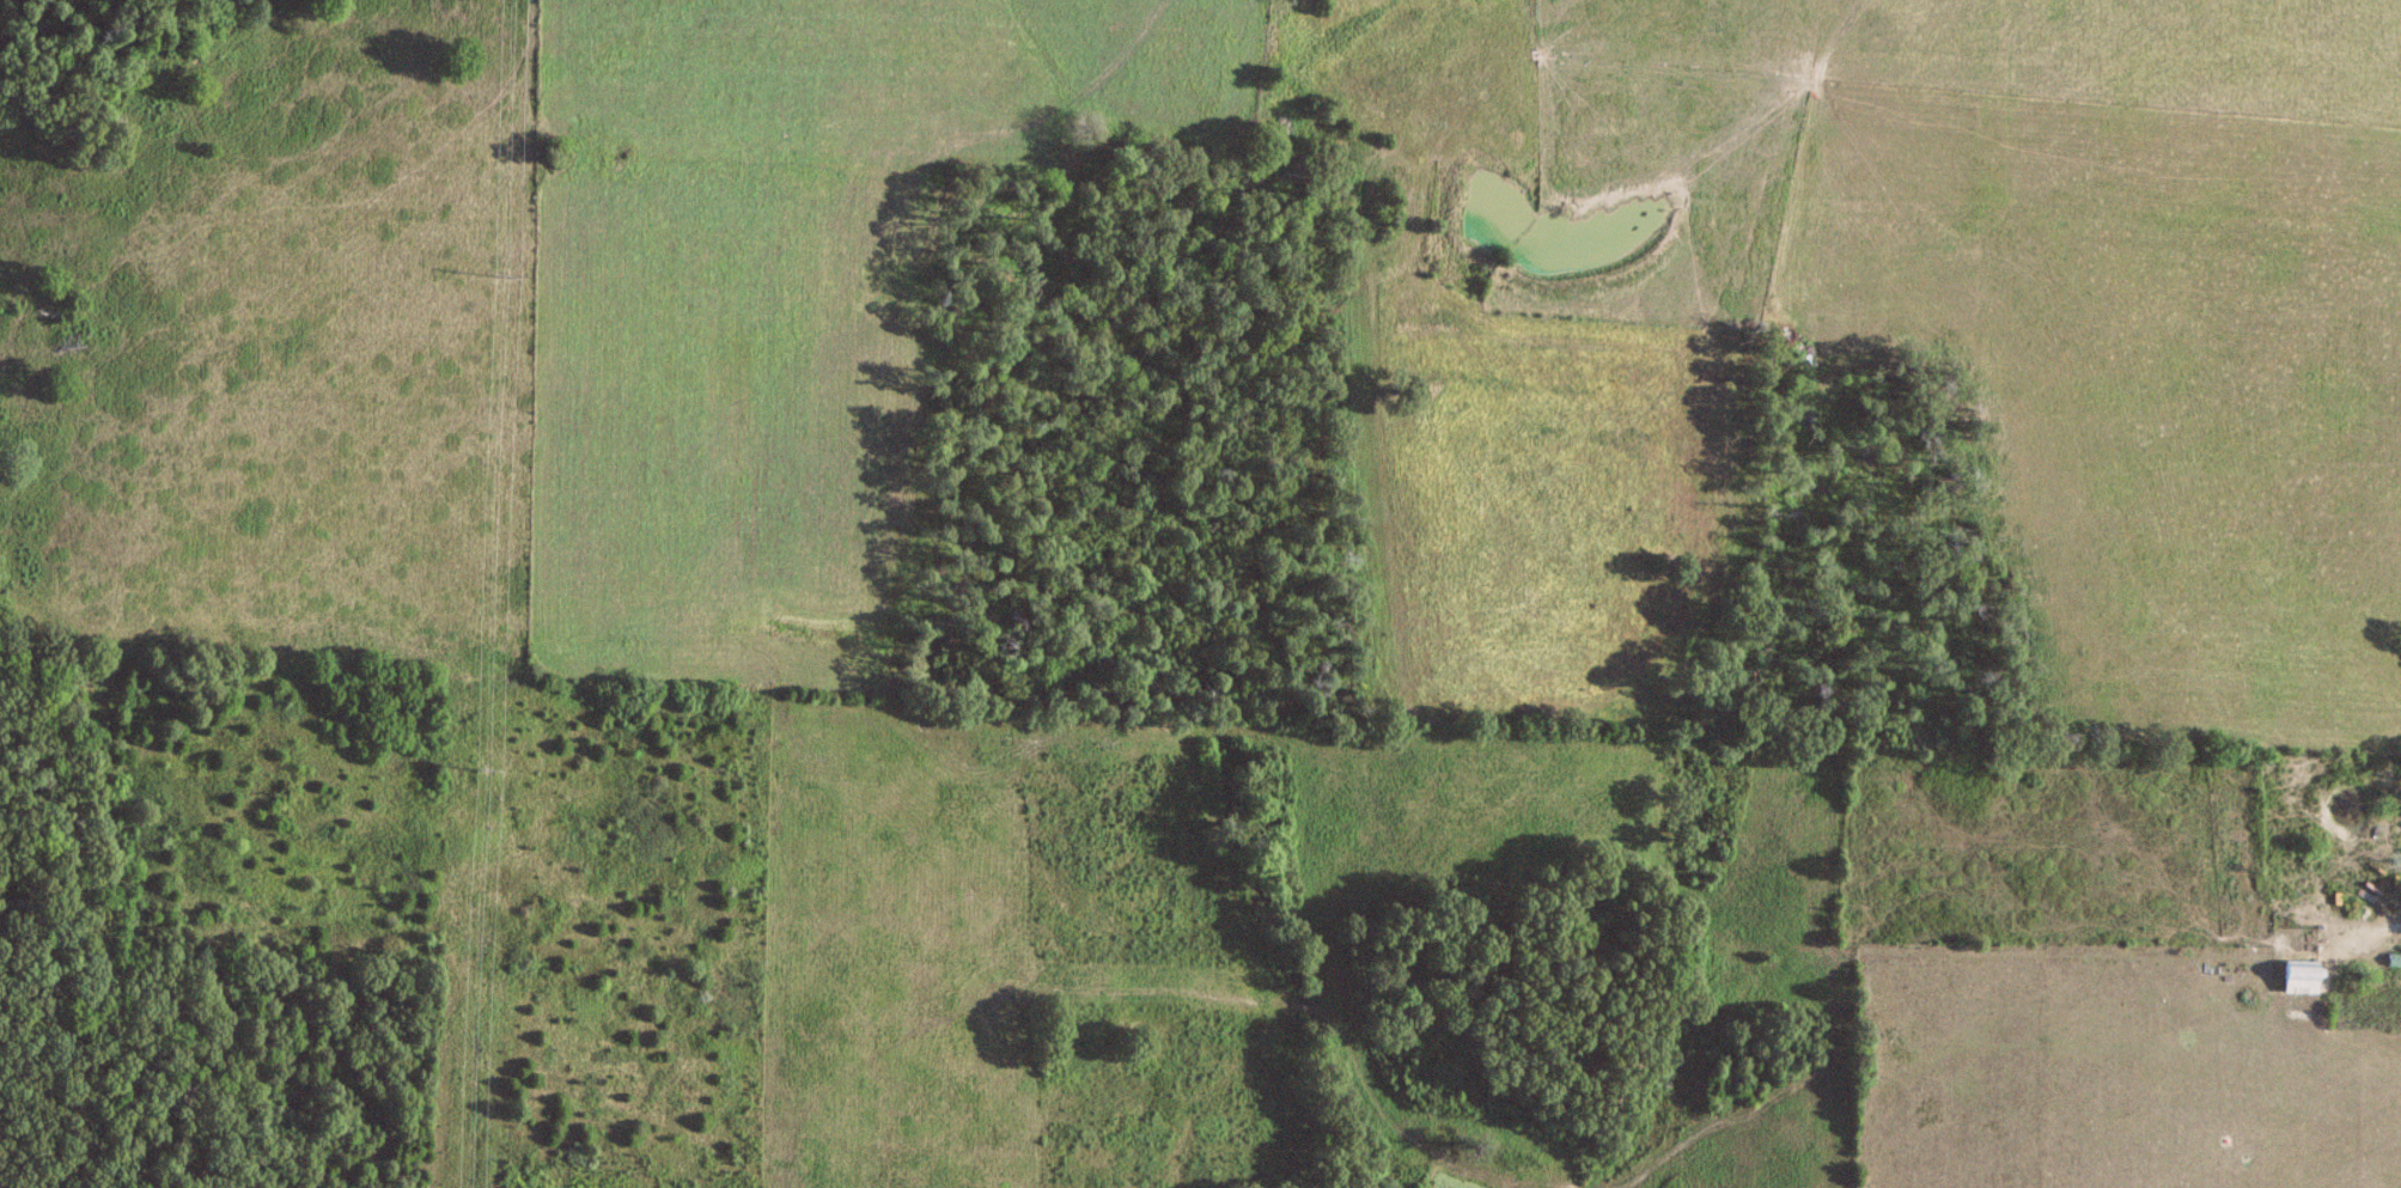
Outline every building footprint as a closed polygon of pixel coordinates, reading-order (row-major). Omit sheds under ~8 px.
[(2321,995),(2322,964),(2287,962),(2286,994),(2321,995)]
